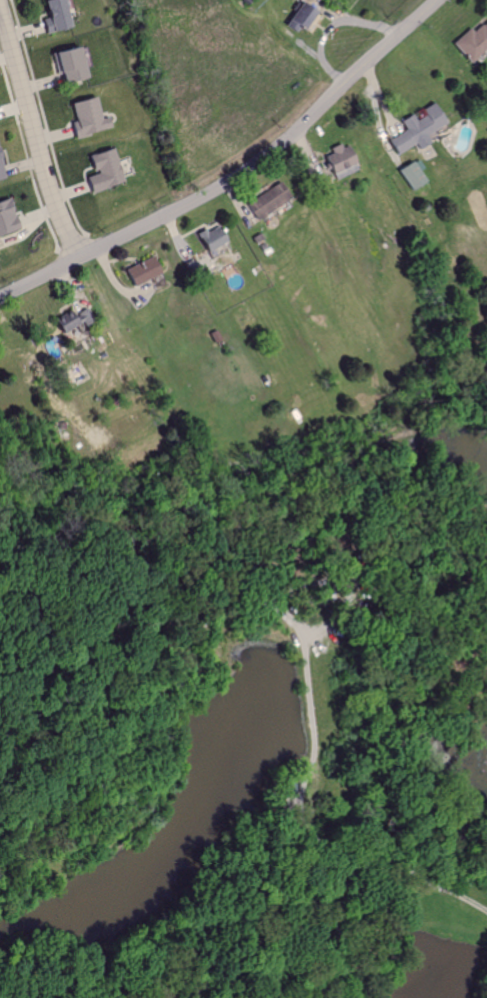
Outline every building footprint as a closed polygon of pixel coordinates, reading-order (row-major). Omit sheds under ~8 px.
[(59,0),(42,0),(36,1),(44,33),(66,28),(59,0)] [(314,11),(298,2),(286,23),(303,32),(314,11)] [(470,33),(466,28),(449,44),(466,64),(486,45),(486,18),(470,33)] [(85,78),(78,46),(49,53),(56,84),(85,78)] [(65,104),(72,137),(108,129),(105,117),(97,118),(92,98),(65,104)] [(443,125),(431,103),(419,110),(423,116),(414,121),(410,115),(399,121),(404,130),(386,140),(394,155),(413,144),(416,150),(428,143),(424,135),(443,125)] [(323,156),(329,174),(357,164),(349,142),(329,149),(330,154),(323,156)] [(83,178),(88,193),(122,182),(111,148),(86,156),(92,175),(83,178)] [(408,190),(423,182),(410,161),(396,170),(408,190)] [(246,202),(255,219),(287,202),(278,185),(246,202)] [(7,198),(0,200),(0,235),(17,229),(7,198)] [(223,243),(213,224),(195,234),(205,253),(223,243)] [(131,287),(162,272),(154,255),(123,270),(131,287)] [(52,323),(59,334),(83,319),(76,308),(52,323)]
